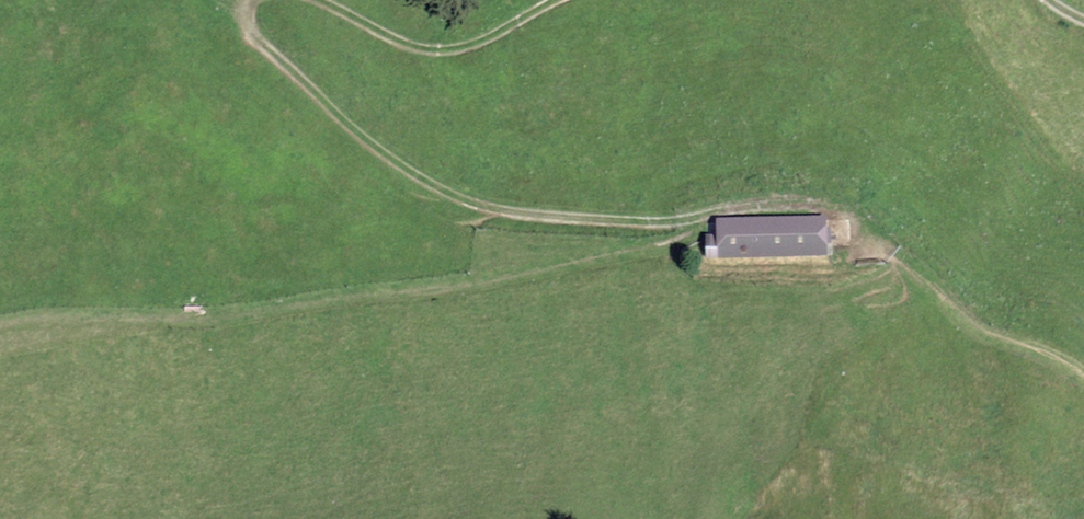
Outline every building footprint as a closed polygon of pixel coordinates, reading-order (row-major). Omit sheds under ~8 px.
[(714,224),(716,264),(823,259),(821,219),(714,224)]
